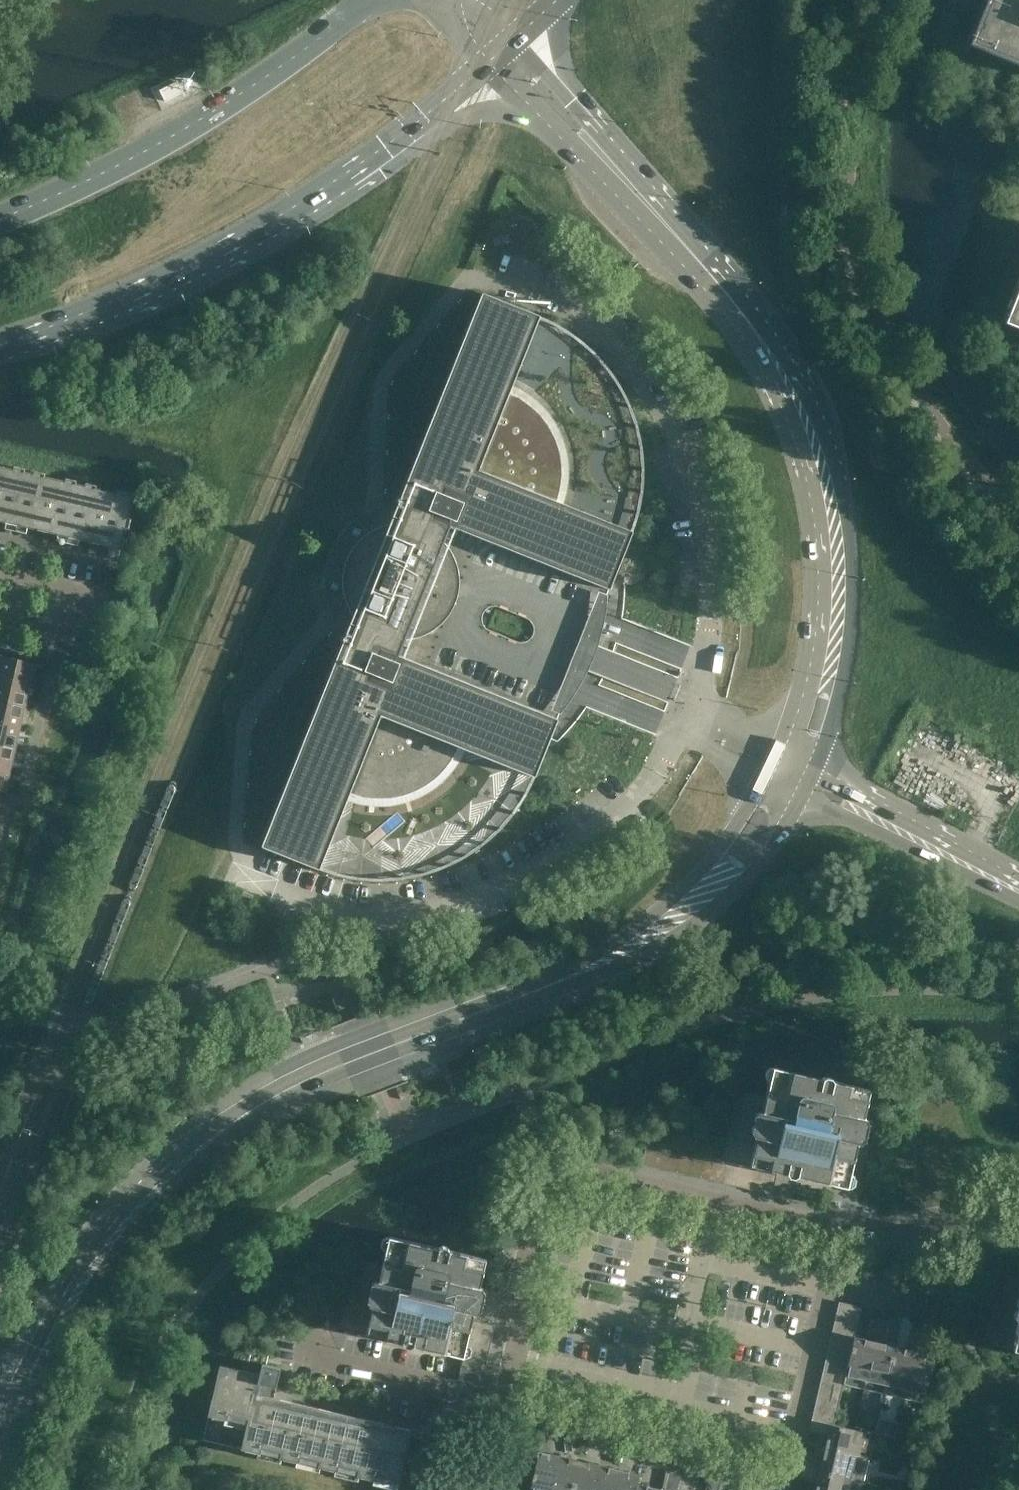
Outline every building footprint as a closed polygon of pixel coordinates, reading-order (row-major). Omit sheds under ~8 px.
[(973,45),(1018,63),(1018,0),(990,0),(973,45)] [(1004,324),(1018,330),(1018,285),(1004,324)] [(263,847),(321,870),(348,802),(354,804),(358,805),(364,806),(368,807),(374,807),(379,807),(382,807),(390,806),(395,805),(399,804),(406,802),(410,800),(415,798),(421,795),(425,792),(429,790),(432,787),(435,784),(438,781),(442,778),(444,775),(446,772),(449,767),(451,764),(454,759),(456,756),(458,751),(459,747),(526,774),(535,777),(558,719),(399,655),(405,640),(409,640),(413,639),(417,638),(420,637),(425,635),(429,633),(433,631),(436,629),(438,627),(442,624),(444,621),(448,617),(450,614),(452,610),(454,607),(456,603),(457,600),(458,596),(459,592),(459,587),(460,583),(460,579),(459,575),(459,570),(458,567),(457,563),(455,559),(453,555),(451,550),(449,548),(446,545),(444,542),(450,526),(610,590),(633,532),(557,502),(558,498),(559,494),(560,491),(561,487),(561,483),(562,478),(562,474),(562,470),(562,465),(561,462),(561,458),(560,454),(559,451),(558,446),(556,442),(555,439),(553,435),(551,431),(549,427),(547,424),(544,420),(543,418),(540,415),(537,411),(534,409),(531,406),(528,403),(525,401),(522,399),(517,396),(514,395),(510,393),(540,317),(482,293),(398,505),(399,505),(398,506),(403,508),(397,523),(393,524),(389,524),(385,525),(381,527),(377,529),(374,530),(369,533),(366,535),(362,538),(360,540),(357,544),(354,547),(353,549),(350,554),(349,556),(347,560),(346,563),(345,567),(344,571),(343,575),(343,580),(343,585),(343,589),(344,593),(345,597),(346,601),(347,604),(349,608),(351,611),(353,615),(356,619),(358,621),(352,637),(347,635),(347,636),(346,635),(263,847)] [(29,473),(0,466),(0,521),(17,525),(29,473)] [(69,537),(81,485),(29,473),(17,525),(69,537)] [(134,497),(81,485),(69,537),(122,549),(134,497)] [(30,685),(35,663),(0,655),(0,678),(30,685)] [(30,685),(0,678),(0,700),(25,706),(30,685)] [(25,706),(0,700),(0,722),(20,727),(25,706)] [(20,727),(0,722),(0,745),(16,748),(20,727)] [(16,748),(0,745),(0,767),(11,769),(16,748)] [(11,769),(0,767),(0,790),(6,791),(11,769)] [(253,895),(244,891),(239,904),(248,908),(253,895)] [(738,1089),(722,1158),(730,1160),(741,1163),(753,1166),(765,1168),(777,1171),(786,1173),(788,1176),(793,1178),(796,1176),(846,1187),(857,1142),(860,1143),(860,1142),(863,1141),(865,1134),(863,1131),(863,1130),(866,1128),(867,1122),(865,1119),(866,1119),(862,1118),(869,1090),(863,1088),(838,1082),(832,1081),(830,1078),(825,1077),(822,1079),(772,1067),(765,1095),(738,1089)] [(654,1167),(659,1144),(647,1141),(642,1164),(654,1167)] [(665,1170),(671,1147),(659,1144),(654,1167),(665,1170)] [(677,1173),(683,1149),(671,1147),(665,1170),(677,1173)] [(689,1175),(694,1152),(683,1149),(677,1173),(689,1175)] [(701,1178),(706,1155),(694,1152),(689,1175),(701,1178)] [(713,1181),(718,1158),(706,1155),(701,1178),(713,1181)] [(730,1160),(722,1158),(718,1158),(713,1181),(724,1184),(730,1160)] [(736,1186),(741,1163),(730,1160),(724,1184),(736,1186)] [(748,1189),(753,1166),(741,1163),(736,1186),(748,1189)] [(760,1192),(765,1168),(753,1166),(748,1189),(760,1192)] [(772,1195),(777,1171),(765,1168),(760,1192),(772,1195)] [(339,1327),(403,1342),(405,1345),(410,1346),(414,1344),(464,1356),(466,1344),(469,1332),(472,1320),(474,1310),(486,1258),(461,1253),(389,1236),(385,1251),(382,1264),(355,1258),(339,1327)] [(1000,1273),(983,1343),(1011,1349),(1018,1351),(1018,1278),(1000,1273)] [(839,1302),(836,1314),(858,1319),(861,1307),(839,1302)] [(855,1331),(858,1319),(836,1314),(833,1326),(855,1331)] [(495,1325),(472,1320),(469,1332),(493,1337),(495,1325)] [(863,1389),(879,1322),(870,1320),(868,1330),(869,1331),(867,1340),(854,1337),(853,1343),(850,1355),(847,1366),(845,1378),(843,1384),(863,1389)] [(884,1393),(895,1347),(883,1344),(885,1335),(886,1335),(888,1324),(879,1322),(863,1389),(884,1393)] [(853,1343),(854,1337),(855,1331),(833,1326),(831,1338),(853,1343)] [(904,1398),(920,1331),(910,1329),(908,1340),(909,1340),(906,1349),(895,1347),(884,1393),(904,1398)] [(928,1333),(920,1331),(904,1398),(924,1403),(935,1356),(922,1353),(925,1344),(928,1333)] [(490,1350),(493,1337),(469,1332),(466,1344),(490,1350)] [(850,1355),(853,1343),(831,1338),(828,1350),(850,1355)] [(487,1362),(490,1350),(466,1344),(464,1356),(464,1357),(487,1362)] [(847,1366),(850,1355),(828,1350),(825,1361),(847,1366)] [(484,1375),(487,1362),(464,1357),(461,1369),(484,1375)] [(845,1378),(847,1366),(825,1361),(823,1373),(845,1378)] [(410,1429),(274,1397),(281,1368),(262,1363),(260,1374),(220,1364),(203,1439),(258,1452),(257,1457),(281,1463),(282,1458),(296,1461),(295,1466),(319,1472),(321,1467),(335,1470),(334,1475),(358,1481),(359,1476),(374,1479),(372,1484),(397,1489),(398,1485),(410,1434),(410,1429)] [(481,1386),(484,1375),(461,1369),(458,1381),(481,1386)] [(842,1390),(843,1384),(845,1378),(823,1373),(820,1384),(842,1390)] [(839,1401),(842,1390),(820,1384),(817,1396),(839,1401)] [(836,1413),(839,1401),(817,1396),(814,1408),(836,1413)] [(834,1425),(836,1413),(814,1408),(812,1420),(834,1425)] [(871,1434),(834,1425),(812,1420),(809,1431),(819,1434),(819,1432),(829,1435),(826,1448),(859,1456),(864,1433),(871,1435),(871,1434)] [(878,1423),(875,1434),(886,1436),(888,1425),(878,1423)] [(898,1426),(895,1438),(908,1441),(911,1429),(898,1426)] [(869,1458),(859,1456),(826,1448),(822,1462),(813,1460),(813,1459),(803,1457),(801,1468),(863,1482),(869,1458)] [(560,1454),(559,1454),(559,1456),(539,1451),(530,1489),(551,1489),(560,1454)] [(579,1461),(560,1456),(560,1455),(560,1454),(551,1489),(572,1489),(579,1461)] [(599,1464),(599,1465),(579,1461),(572,1489),(593,1489),(599,1464)] [(619,1470),(600,1465),(600,1464),(599,1464),(593,1489),(614,1489),(619,1470)] [(863,1482),(801,1468),(798,1478),(808,1480),(809,1479),(818,1482),(816,1489),(861,1489),(863,1482)] [(619,1470),(614,1489),(636,1489),(638,1484),(640,1475),(619,1470)] [(897,1479),(895,1488),(904,1489),(906,1481),(897,1479)]
